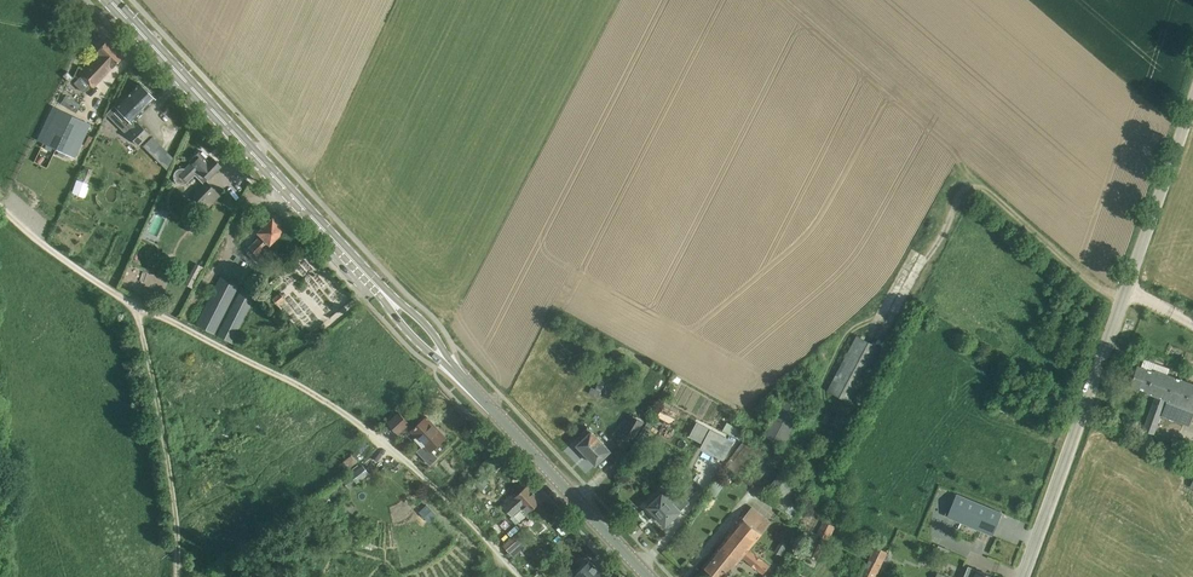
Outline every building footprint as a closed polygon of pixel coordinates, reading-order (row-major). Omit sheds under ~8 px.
[(94,86),(123,55),(107,39),(97,50),(99,52),(79,74),(94,86)] [(73,76),(67,70),(62,74),(68,81),(73,76)] [(155,98),(139,82),(116,106),(129,120),(122,128),(138,145),(149,134),(138,122),(136,124),(133,121),(155,98)] [(74,113),(80,104),(66,95),(60,104),(74,113)] [(93,126),(58,109),(42,140),(76,156),(87,134),(89,134),(89,135),(93,126)] [(149,150),(159,141),(154,136),(144,145),(149,150)] [(201,152),(199,150),(189,160),(192,163),(186,169),(183,168),(180,168),(177,168),(175,170),(174,173),(173,175),(174,178),(176,181),(179,183),(183,183),(186,182),(189,179),(188,178),(194,173),(203,183),(190,194),(205,209),(220,195),(205,179),(221,165),(213,157),(209,160),(206,157),(207,155),(203,150),(201,152)] [(169,151),(160,161),(168,169),(174,157),(169,151)] [(88,182),(92,169),(82,166),(72,191),(85,196),(90,183),(88,182)] [(223,199),(232,209),(237,204),(228,194),(223,199)] [(193,232),(200,221),(192,216),(186,227),(193,232)] [(261,235),(248,246),(260,259),(273,246),(272,245),(277,240),(278,237),(276,235),(283,229),(282,227),(282,225),(280,222),(277,223),(272,217),(257,231),(261,235)] [(203,266),(196,262),(185,283),(192,287),(203,266)] [(196,324),(214,333),(239,285),(227,278),(220,274),(196,324)] [(241,286),(217,334),(231,341),(254,293),(241,286)] [(276,304),(284,297),(279,293),(272,300),(276,304)] [(881,347),(857,335),(828,390),(852,403),(881,347)] [(1138,365),(1131,384),(1148,391),(1147,392),(1155,396),(1143,430),(1154,435),(1166,407),(1164,406),(1166,399),(1192,410),(1192,384),(1154,369),(1154,371),(1138,365)] [(808,403),(787,391),(763,434),(785,446),(808,403)] [(853,411),(842,406),(832,425),(844,431),(853,411)] [(399,412),(391,420),(389,422),(399,433),(409,423),(399,412)] [(643,421),(633,415),(624,431),(633,437),(643,421)] [(427,416),(412,430),(432,451),(446,437),(438,428),(436,429),(434,426),(435,425),(427,416)] [(744,431),(727,422),(723,430),(740,439),(744,431)] [(586,437),(578,444),(586,453),(587,453),(589,455),(588,455),(596,464),(605,455),(610,450),(600,440),(587,428),(582,433),(586,437)] [(837,440),(826,435),(817,451),(828,457),(837,440)] [(725,465),(743,478),(764,450),(746,438),(725,465)] [(648,445),(642,441),(630,457),(636,460),(648,445)] [(347,470),(357,461),(354,456),(353,456),(342,464),(339,466),(344,472),(346,469),(347,470)] [(677,457),(672,463),(681,470),(685,465),(677,457)] [(493,466),(497,471),(502,466),(498,461),(493,466)] [(343,480),(349,487),(369,473),(363,465),(343,480)] [(469,479),(464,474),(459,478),(464,483),(469,479)] [(475,481),(483,490),(488,484),(480,476),(475,481)] [(717,495),(723,483),(715,480),(709,492),(717,495)] [(472,494),(478,487),(473,481),(466,488),(472,494)] [(663,493),(649,506),(666,524),(689,502),(687,499),(697,490),(690,484),(675,499),(669,493),(666,496),(663,493)] [(511,493),(500,504),(512,516),(513,515),(520,522),(529,513),(542,500),(528,485),(515,497),(511,493)] [(325,507),(332,501),(326,493),(319,499),(325,507)] [(960,493),(951,516),(996,533),(1005,511),(960,493)] [(704,565),(718,576),(726,576),(742,557),(763,574),(769,567),(748,549),(770,523),(751,508),(743,518),(704,565)] [(836,527),(823,520),(817,533),(829,540),(836,527)] [(516,535),(504,545),(510,552),(509,554),(517,561),(529,550),(523,541),(516,535)] [(826,546),(814,540),(806,554),(819,560),(826,546)] [(779,541),(777,552),(787,554),(789,542),(779,541)] [(888,552),(875,546),(868,560),(869,560),(881,566),(888,552)] [(869,560),(861,576),(877,576),(881,567),(881,566),(869,560)] [(590,561),(577,573),(581,576),(598,576),(602,573),(590,561)] [(795,569),(784,563),(778,575),(782,576),(790,576),(795,569)] [(970,567),(966,576),(994,576),(984,572),(970,567)]
